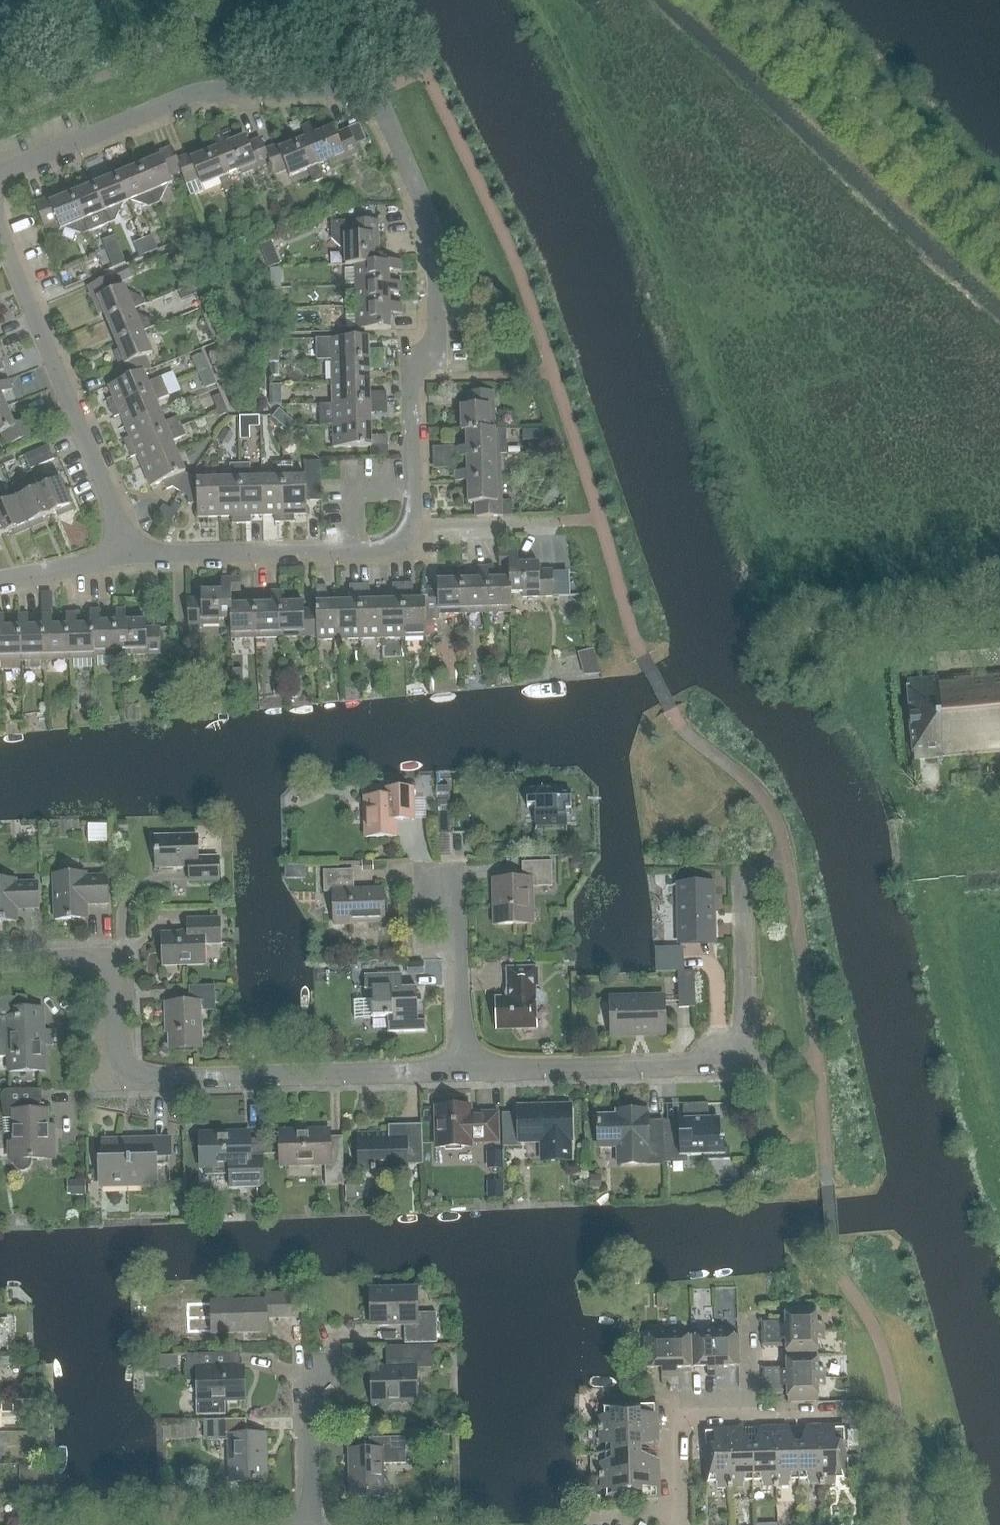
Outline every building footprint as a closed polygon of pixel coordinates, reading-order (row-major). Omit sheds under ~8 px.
[(345,131),(335,134),(333,128),(314,135),(309,124),(300,128),(305,139),(317,165),(328,161),(329,165),(358,154),(355,145),(366,141),(359,125),(348,129),(345,131)] [(234,142),(229,131),(212,137),(217,149),(217,148),(229,175),(229,174),(240,170),(242,175),(269,163),(264,150),(265,150),(260,139),(247,144),(245,137),(234,142)] [(292,139),(265,150),(264,150),(269,163),(274,175),(286,170),(289,177),(308,169),(313,183),(323,179),(317,165),(305,139),(294,143),(292,139)] [(172,147),(144,159),(146,163),(138,166),(154,205),(159,203),(168,185),(172,183),(169,176),(180,172),(181,171),(176,160),(177,160),(172,147)] [(204,149),(177,160),(176,160),(181,171),(180,172),(186,185),(198,179),(201,186),(220,178),(225,192),(235,188),(229,174),(229,175),(217,148),(217,149),(206,153),(204,149)] [(116,175),(127,202),(130,201),(150,207),(154,205),(138,166),(116,175)] [(94,184),(110,223),(115,221),(123,203),(127,202),(116,175),(94,184)] [(105,225),(110,223),(94,184),(71,194),(82,220),(83,220),(88,232),(105,225)] [(62,192),(38,202),(34,204),(44,228),(57,223),(60,230),(64,228),(83,235),(88,232),(83,220),(82,220),(71,194),(64,196),(62,192)] [(378,252),(378,242),(377,221),(331,222),(331,240),(340,248),(345,248),(345,265),(355,264),(374,264),(374,263),(373,252),(378,252)] [(152,235),(143,239),(149,253),(158,249),(152,235)] [(149,253),(143,239),(134,243),(139,257),(149,253)] [(260,246),(265,257),(276,252),(271,241),(260,246)] [(121,251),(108,256),(113,268),(114,268),(126,263),(121,251)] [(355,264),(355,268),(344,269),(344,285),(355,285),(389,284),(389,283),(389,271),(401,271),(400,261),(388,261),(388,263),(374,263),(374,264),(355,264)] [(133,276),(130,269),(117,274),(120,282),(133,276)] [(87,287),(91,296),(99,315),(103,313),(106,320),(133,309),(133,310),(145,305),(143,299),(125,290),(124,286),(117,289),(112,276),(87,287)] [(282,288),(282,279),(271,280),(271,285),(272,288),(273,288),(282,288)] [(355,285),(355,290),(344,290),(345,307),(356,307),(389,306),(389,304),(389,293),(401,292),(401,283),(389,283),(389,284),(355,285)] [(195,294),(191,285),(177,291),(181,300),(195,294)] [(390,329),(390,314),(402,314),(401,304),(389,304),(389,306),(356,307),(356,311),(345,312),(346,328),(357,328),(357,329),(390,329)] [(106,320),(116,343),(142,331),(143,332),(154,327),(151,321),(135,313),(133,310),(133,309),(106,320)] [(114,352),(124,376),(125,378),(126,379),(143,372),(150,369),(145,357),(152,354),(143,332),(142,331),(116,343),(119,350),(114,352)] [(385,359),(385,349),(368,349),(368,337),(317,339),(318,360),(331,360),(331,361),(385,359)] [(279,347),(269,347),(269,361),(279,361),(279,347)] [(203,353),(203,354),(194,357),(200,371),(209,367),(203,353)] [(386,369),(385,359),(331,361),(332,382),(369,381),(369,370),(386,369)] [(279,362),(269,363),(270,376),(279,376),(279,362)] [(209,368),(197,373),(204,389),(216,385),(209,368)] [(110,409),(165,386),(161,377),(147,382),(143,372),(126,379),(125,378),(108,386),(113,397),(106,400),(110,409)] [(6,407),(1,394),(12,389),(8,380),(0,384),(0,410),(6,407)] [(369,393),(369,381),(332,382),(332,404),(386,402),(386,392),(369,393)] [(281,385),(270,386),(270,397),(281,396),(281,385)] [(169,396),(165,386),(110,409),(114,418),(120,416),(125,426),(160,412),(155,401),(169,396)] [(467,392),(467,406),(460,406),(461,431),(466,431),(465,431),(495,430),(495,429),(493,392),(467,392)] [(227,412),(220,394),(212,397),(219,415),(227,412)] [(332,404),(319,405),(320,426),(333,426),(333,425),(370,425),(370,413),(387,413),(386,402),(332,404)] [(31,436),(25,421),(14,425),(6,407),(0,410),(0,434),(2,433),(7,446),(31,436)] [(279,410),(273,417),(281,424),(288,417),(279,410)] [(123,440),(126,449),(182,426),(178,417),(164,422),(160,412),(125,426),(129,437),(123,440)] [(239,416),(240,427),(250,426),(260,426),(259,416),(239,416)] [(333,448),(371,447),(371,457),(388,457),(387,446),(387,436),(371,436),(370,425),(333,425),(333,426),(333,448)] [(141,466),(176,452),(172,441),(185,435),(182,426),(126,449),(130,458),(137,455),(141,466)] [(225,444),(232,434),(225,429),(218,440),(225,444)] [(454,457),(466,457),(466,455),(500,454),(500,455),(507,454),(506,429),(495,429),(495,430),(465,431),(466,431),(466,447),(454,448),(454,457)] [(511,440),(543,441),(544,431),(511,430),(511,440)] [(48,445),(25,455),(30,469),(54,459),(48,445)] [(173,487),(180,492),(190,476),(185,472),(176,452),(141,466),(150,487),(162,482),(166,490),(173,487)] [(467,479),(501,477),(500,455),(500,454),(466,455),(466,457),(467,471),(455,472),(455,481),(467,481),(467,479)] [(283,462),(284,522),(294,522),(294,515),(307,514),(306,501),(320,500),(320,479),(319,461),(304,461),(304,477),(293,477),(293,462),(283,462)] [(274,522),(284,522),(283,462),(272,463),(273,477),(261,478),(263,516),(274,515),(274,522)] [(263,516),(261,478),(250,478),(250,463),(240,464),(241,523),(251,523),(251,516),(263,516)] [(230,479),(218,479),(219,517),(231,516),(231,524),(241,523),(240,464),(229,464),(230,479)] [(29,492),(16,498),(29,529),(44,522),(42,518),(49,515),(34,477),(33,475),(23,478),(29,492)] [(61,479),(57,480),(38,475),(34,477),(49,515),(56,512),(58,516),(74,510),(61,479)] [(190,476),(180,492),(187,496),(187,504),(197,504),(197,517),(219,517),(218,479),(196,480),(190,476)] [(475,503),(475,505),(476,517),(512,516),(512,501),(502,501),(501,477),(467,479),(467,481),(468,503),(475,503)] [(5,534),(12,530),(14,535),(29,529),(16,498),(2,503),(0,497),(0,522),(5,534)] [(173,502),(169,509),(164,517),(170,522),(180,506),(173,502)] [(164,517),(169,509),(163,505),(158,514),(164,517)] [(499,566),(508,565),(509,565),(508,552),(499,553),(499,566)] [(518,552),(508,552),(509,565),(508,565),(509,579),(510,593),(510,592),(522,592),(522,597),(553,596),(552,570),(539,570),(538,563),(518,564),(518,552)] [(478,579),(461,580),(463,613),(488,613),(487,579),(488,579),(488,567),(478,567),(478,579)] [(201,599),(187,599),(188,625),(219,624),(219,619),(230,619),(231,619),(231,605),(231,592),(230,592),(230,578),(221,579),(221,591),(201,591),(201,599)] [(240,578),(230,578),(230,592),(231,592),(240,591),(240,578)] [(509,579),(488,579),(487,579),(488,613),(511,612),(510,592),(510,593),(509,579)] [(437,588),(423,588),(424,600),(425,615),(425,614),(463,613),(461,580),(437,580),(437,588)] [(412,583),(402,584),(404,638),(426,637),(425,614),(425,615),(424,600),(413,600),(412,583)] [(369,584),(359,585),(360,639),(382,638),(381,601),(370,601),(369,584)] [(392,600),(381,601),(382,638),(404,638),(402,584),(392,584),(392,600)] [(349,601),(338,602),(339,639),(360,639),(359,585),(349,585),(349,601)] [(316,603),(316,610),(317,636),(317,640),(339,639),(338,602),(327,602),(326,586),(316,586),(316,603)] [(255,638),(280,637),(279,604),(281,603),(280,591),(271,592),(271,604),(254,604),(255,638)] [(316,610),(303,610),(303,603),(281,603),(279,604),(280,637),(317,636),(316,610)] [(231,638),(255,638),(254,604),(231,605),(231,619),(230,619),(231,638)] [(160,628),(146,628),(146,621),(125,621),(125,609),(115,610),(116,622),(117,650),(118,650),(129,650),(130,655),(160,654),(160,628)] [(99,610),(90,610),(90,623),(92,623),(92,625),(92,656),(94,656),(97,656),(97,664),(116,663),(116,655),(118,655),(118,650),(117,650),(116,622),(100,622),(99,610)] [(66,626),(68,625),(69,659),(72,659),(73,667),(92,666),(92,658),(94,658),(94,656),(92,656),(92,625),(76,625),(76,613),(66,614),(66,626)] [(42,614),(42,626),(44,626),(45,660),(69,659),(68,625),(66,626),(52,626),(52,614),(47,614),(42,614)] [(0,615),(0,661),(1,661),(2,669),(20,668),(19,660),(21,660),(20,627),(18,627),(4,627),(4,615),(0,615)] [(18,627),(20,627),(21,660),(24,660),(25,668),(44,668),(44,660),(45,660),(44,626),(42,626),(28,627),(28,615),(18,615),(18,627)] [(434,620),(426,620),(426,634),(434,634),(434,620)] [(954,678),(954,681),(939,683),(939,679),(910,681),(916,758),(999,751),(999,674),(954,678)] [(437,801),(438,834),(450,834),(449,786),(437,787),(437,801)] [(395,820),(413,820),(412,788),(385,789),(385,797),(365,797),(366,837),(396,836),(395,820)] [(566,810),(571,810),(570,792),(556,792),(556,788),(526,788),(527,807),(535,807),(536,825),(566,824),(566,810)] [(107,824),(96,824),(96,842),(108,842),(107,824)] [(189,881),(218,880),(218,857),(197,857),(197,835),(155,836),(155,868),(189,867),(189,881)] [(373,868),(373,861),(361,861),(361,864),(361,869),(373,868)] [(521,862),(522,876),(522,878),(492,879),(492,894),(496,894),(497,925),(529,924),(528,886),(552,886),(551,861),(521,862)] [(382,889),(354,890),(353,870),(323,871),(324,892),(333,892),(334,925),(351,924),(351,922),(384,921),(382,889)] [(71,918),(87,917),(87,904),(108,904),(107,876),(86,876),(86,873),(53,874),(54,920),(71,919),(71,918)] [(38,908),(37,882),(16,883),(16,880),(0,880),(0,921),(17,921),(16,909),(38,908)] [(681,936),(713,935),(712,884),(667,885),(667,886),(679,886),(680,943),(681,943),(681,936)] [(203,944),(220,944),(219,918),(187,919),(188,933),(163,934),(164,964),(204,963),(203,944)] [(684,971),(683,947),(655,948),(656,972),(684,971)] [(379,952),(370,952),(371,962),(380,962),(379,952)] [(423,961),(407,962),(407,973),(424,972),(423,961)] [(507,997),(495,997),(496,1029),(536,1028),(536,1008),(540,1008),(544,1003),(544,995),(539,990),(535,990),(535,987),(538,986),(537,967),(507,968),(507,997)] [(679,1008),(685,1007),(695,1007),(694,971),(677,972),(679,1008)] [(402,988),(401,973),(364,974),(364,990),(372,990),(372,1000),(354,1000),(354,1019),(372,1018),(387,1018),(388,1032),(425,1031),(425,1015),(417,1016),(416,987),(402,988)] [(189,987),(189,998),(189,1002),(165,1003),(165,1022),(168,1022),(169,1049),(201,1048),(200,1011),(215,1010),(214,986),(189,987)] [(43,1009),(28,1009),(27,997),(16,995),(16,996),(16,998),(8,997),(5,997),(3,998),(1,999),(0,1000),(0,1057),(8,1057),(8,1072),(45,1071),(44,1045),(47,1045),(47,1031),(43,1031),(43,1009)] [(610,1034),(664,1033),(663,997),(609,999),(610,1034)] [(10,1139),(4,1139),(5,1160),(11,1160),(11,1163),(12,1165),(14,1167),(16,1169),(18,1170),(21,1170),(24,1170),(26,1168),(28,1166),(29,1164),(30,1161),(29,1159),(54,1158),(54,1138),(48,1138),(47,1110),(42,1110),(42,1090),(8,1089),(6,1090),(3,1091),(1,1094),(0,1097),(4,1118),(10,1118),(10,1139)] [(678,1118),(678,1120),(662,1120),(663,1162),(664,1162),(664,1155),(679,1155),(679,1156),(703,1155),(703,1160),(729,1159),(729,1148),(724,1148),(724,1136),(720,1136),(719,1117),(708,1118),(708,1103),(689,1104),(689,1119),(683,1119),(683,1118),(682,1118),(682,1117),(681,1117),(680,1117),(679,1118),(678,1118)] [(498,1112),(471,1112),(471,1106),(435,1107),(435,1147),(472,1146),(471,1143),(499,1142),(498,1112)] [(518,1112),(502,1113),(503,1146),(520,1146),(520,1141),(544,1140),(544,1160),(569,1159),(568,1139),(570,1139),(569,1106),(518,1108),(518,1112)] [(619,1166),(663,1165),(663,1162),(662,1120),(649,1120),(646,1120),(646,1111),(624,1111),(624,1114),(598,1115),(599,1147),(618,1147),(619,1166)] [(421,1124),(411,1124),(388,1125),(388,1133),(358,1134),(359,1172),(375,1171),(375,1169),(407,1169),(407,1165),(423,1164),(421,1124)] [(342,1137),(330,1137),(324,1137),(324,1130),(284,1131),(285,1165),(324,1163),(325,1185),(344,1185),(342,1137)] [(262,1139),(249,1139),(245,1139),(245,1132),(204,1133),(205,1177),(228,1177),(229,1189),(264,1188),(262,1139)] [(168,1139),(148,1140),(139,1140),(139,1141),(104,1142),(105,1161),(101,1161),(101,1186),(155,1184),(154,1166),(169,1166),(168,1139)] [(503,1167),(503,1151),(490,1152),(490,1168),(503,1167)] [(172,1168),(160,1168),(160,1184),(171,1184),(172,1168)] [(598,1176),(591,1175),(590,1186),(598,1187),(598,1176)] [(85,1178),(67,1178),(67,1193),(85,1193),(85,1178)] [(356,1184),(346,1185),(346,1199),(357,1198),(356,1184)] [(404,1323),(404,1343),(436,1342),(436,1312),(415,1313),(414,1288),(372,1290),(373,1324),(404,1323)] [(267,1318),(292,1317),(291,1293),(265,1294),(266,1300),(211,1301),(212,1333),(267,1332),(267,1318)] [(815,1322),(815,1308),(785,1308),(785,1318),(762,1319),(762,1333),(823,1331),(823,1322),(815,1322)] [(739,1366),(738,1335),(723,1336),(723,1328),(714,1329),(715,1375),(723,1375),(723,1366),(739,1366)] [(691,1337),(692,1367),(707,1367),(707,1376),(715,1375),(714,1329),(705,1329),(705,1336),(691,1337)] [(661,1377),(669,1377),(668,1330),(659,1330),(659,1337),(644,1338),(645,1368),(661,1368),(661,1377)] [(677,1367),(692,1367),(691,1337),(677,1337),(677,1330),(668,1330),(669,1377),(677,1376),(677,1367)] [(786,1355),(816,1354),(816,1340),(823,1340),(823,1331),(762,1333),(763,1347),(786,1346),(786,1355)] [(371,1369),(371,1371),(372,1401),(416,1400),(416,1368),(415,1368),(415,1360),(422,1360),(421,1346),(385,1346),(386,1369),(371,1369)] [(9,1353),(0,1353),(0,1363),(9,1363),(9,1353)] [(200,1381),(201,1401),(196,1401),(196,1415),(227,1414),(226,1400),(241,1400),(240,1367),(215,1368),(215,1353),(185,1354),(186,1381),(200,1381)] [(816,1354),(786,1355),(786,1368),(763,1368),(763,1379),(824,1377),(824,1368),(817,1369),(816,1354)] [(158,1369),(170,1368),(170,1356),(158,1357),(158,1369)] [(677,1376),(669,1377),(669,1385),(677,1385),(677,1376)] [(669,1377),(661,1377),(662,1385),(669,1385),(669,1377)] [(824,1377),(763,1379),(764,1389),(787,1389),(787,1402),(818,1401),(817,1386),(824,1386),(824,1377)] [(14,1411),(14,1402),(2,1402),(2,1411),(14,1411)] [(639,1405),(619,1406),(604,1406),(604,1416),(599,1416),(600,1430),(657,1428),(657,1415),(639,1415),(639,1405)] [(246,1435),(246,1430),(246,1419),(204,1420),(205,1440),(219,1440),(228,1440),(228,1450),(230,1450),(231,1481),(265,1480),(264,1449),(267,1449),(266,1434),(246,1435)] [(808,1484),(822,1484),(820,1426),(807,1426),(807,1444),(797,1445),(798,1479),(808,1479),(808,1484)] [(845,1478),(845,1476),(844,1455),(844,1443),(834,1444),(833,1426),(820,1426),(822,1484),(835,1483),(835,1478),(845,1478)] [(762,1486),(776,1485),(774,1427),(761,1428),(761,1445),(752,1446),(752,1481),(762,1480),(762,1486)] [(774,1427),(776,1485),(789,1485),(789,1480),(798,1479),(797,1445),(788,1445),(787,1427),(774,1427)] [(605,1452),(640,1451),(640,1442),(658,1441),(657,1428),(600,1430),(600,1443),(605,1443),(605,1452)] [(716,1487),(730,1486),(728,1428),(715,1429),(715,1447),(705,1447),(706,1482),(716,1482),(716,1487)] [(752,1481),(752,1446),(742,1446),(741,1428),(728,1428),(730,1486),(743,1486),(743,1481),(752,1481)] [(348,1453),(350,1494),(383,1493),(382,1464),(405,1463),(405,1437),(369,1438),(369,1452),(348,1453)] [(600,1462),(601,1476),(659,1474),(658,1460),(640,1461),(640,1451),(605,1452),(606,1462),(600,1462)] [(856,1455),(844,1455),(845,1476),(857,1475),(860,1475),(859,1455),(856,1455)] [(37,1477),(37,1465),(21,1465),(21,1477),(37,1477)] [(659,1474),(601,1476),(601,1489),(606,1489),(607,1499),(641,1498),(641,1488),(659,1487),(659,1474)]
